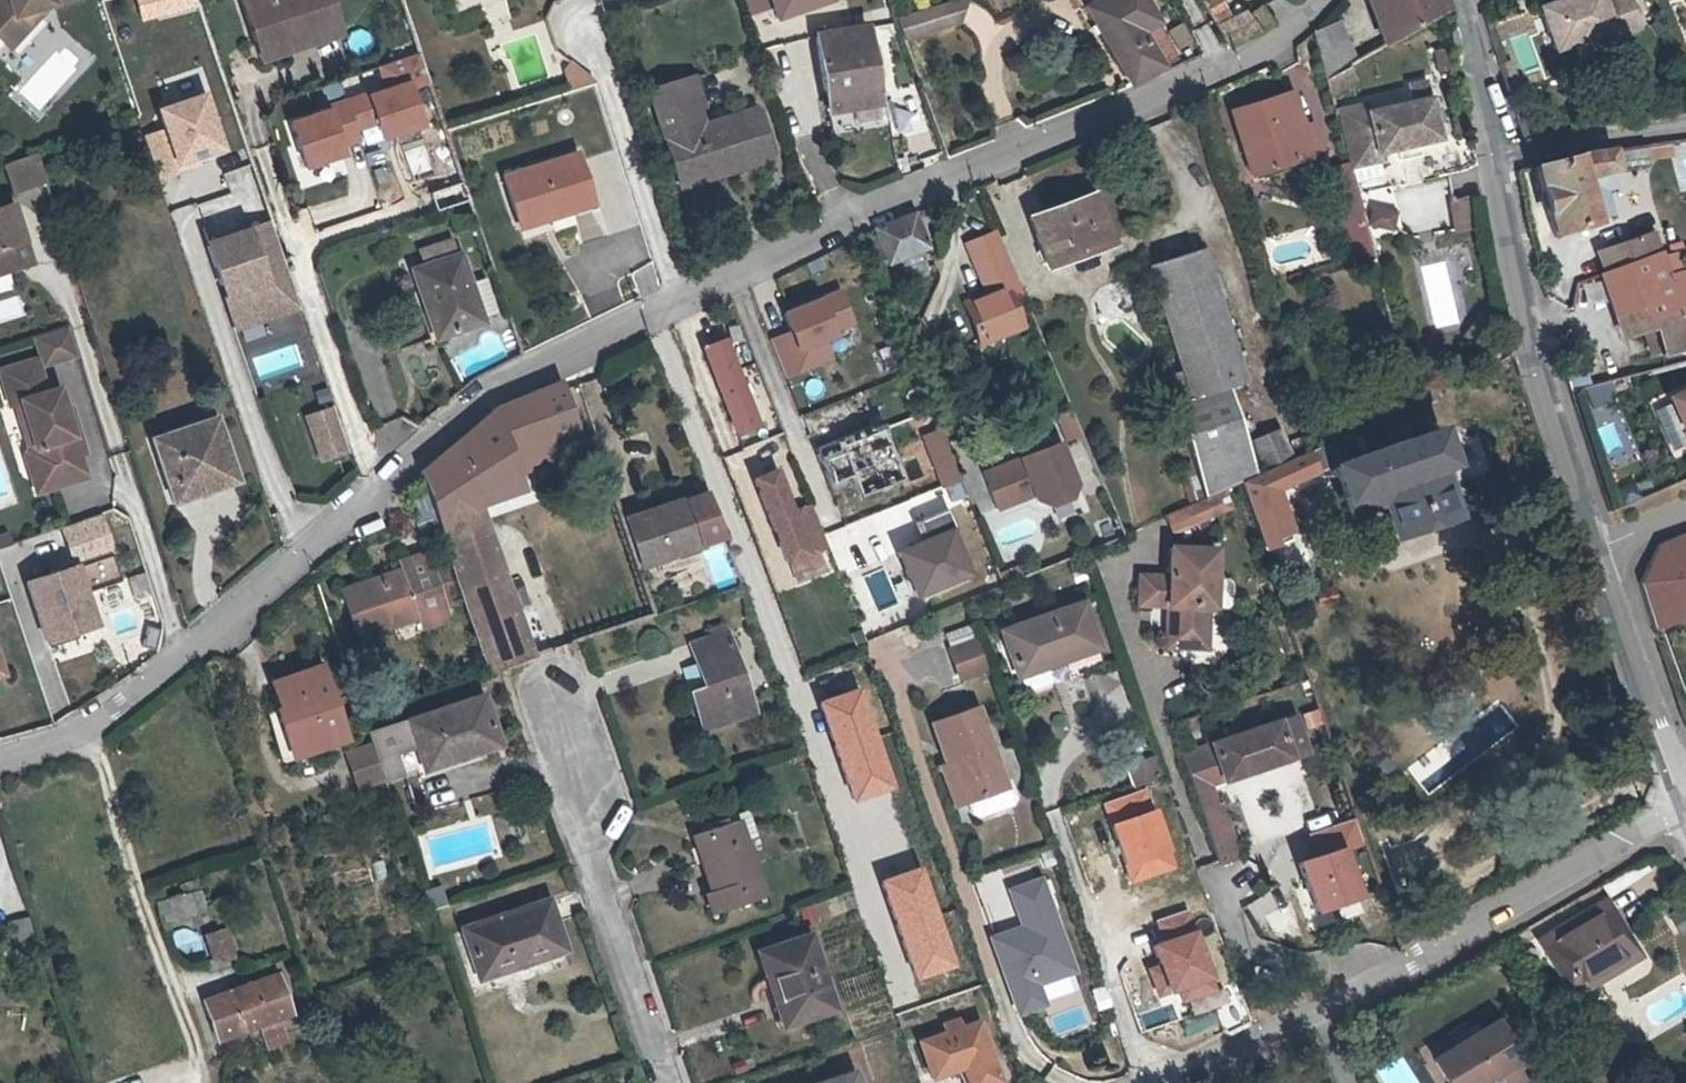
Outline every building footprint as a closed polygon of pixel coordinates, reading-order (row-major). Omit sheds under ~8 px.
[(2,39),(3,39),(30,10),(45,5),(61,0),(0,0),(0,42),(2,39)] [(252,43),(276,35),(278,45),(334,28),(325,0),(238,0),(252,43)] [(834,0),(743,0),(748,16),(769,10),(773,22),(835,2),(834,0)] [(895,20),(902,41),(954,26),(964,0),(961,0),(895,20)] [(1082,8),(1087,5),(1132,85),(1159,67),(1163,75),(1183,66),(1145,0),(1077,0),(1082,8)] [(1205,2),(1211,12),(1227,3),(1225,0),(1209,0),(1205,2)] [(1377,45),(1444,5),(1442,0),(1360,0),(1377,45)] [(1612,29),(1615,37),(1640,28),(1631,0),(1527,0),(1545,51),(1612,29)] [(30,10),(3,39),(9,45),(45,5),(30,10)] [(1252,13),(1259,32),(1260,33),(1277,23),(1266,5),(1252,13)] [(1259,32),(1252,13),(1250,10),(1219,26),(1230,45),(1259,32)] [(1320,49),(1344,42),(1337,23),(1316,29),(1317,36),(1320,49)] [(276,35),(252,43),(257,62),(337,37),(334,28),(278,45),(276,35)] [(882,102),(874,102),(863,29),(812,37),(828,134),(884,124),(882,102)] [(1354,67),(1344,42),(1320,49),(1329,82),(1354,67)] [(1447,46),(1429,49),(1433,72),(1452,68),(1447,46)] [(381,91),(287,114),(305,184),(348,173),(342,149),(362,144),(358,129),(376,125),(381,142),(428,131),(416,85),(426,83),(419,54),(375,65),(381,91)] [(566,92),(592,84),(566,65),(560,73),(566,92)] [(1333,97),(1363,81),(1355,67),(1354,67),(1329,82),(1333,97)] [(1330,107),(1346,172),(1380,164),(1378,154),(1438,140),(1423,78),(1403,83),(1405,90),(1330,107)] [(752,110),(696,127),(680,80),(646,90),(673,180),(713,167),(715,174),(767,156),(752,110)] [(207,88),(153,108),(160,127),(142,134),(158,179),(231,152),(207,88)] [(1316,157),(1296,94),(1237,113),(1256,177),(1316,157)] [(1569,148),(1520,159),(1537,232),(1614,216),(1607,191),(1619,187),(1614,170),(1617,169),(1610,152),(1608,143),(1569,148)] [(1646,147),(1610,152),(1617,169),(1651,164),(1646,147)] [(46,181),(37,153),(5,165),(14,191),(46,181)] [(501,180),(515,224),(543,215),(544,221),(589,207),(573,157),(501,180)] [(1367,257),(1341,163),(1320,168),(1346,263),(1367,257)] [(1114,239),(1097,194),(1034,218),(1052,263),(1114,239)] [(1468,199),(1447,203),(1453,232),(1473,228),(1468,199)] [(1391,209),(1367,204),(1363,224),(1387,229),(1391,209)] [(30,263),(11,206),(0,209),(0,272),(30,263)] [(893,264),(932,248),(920,214),(879,230),(893,264)] [(543,215),(515,224),(517,231),(544,221),(543,215)] [(272,220),(207,238),(247,381),(313,363),(272,220)] [(1591,250),(1599,271),(1592,272),(1617,339),(1649,327),(1656,357),(1685,350),(1685,271),(1668,276),(1652,230),(1591,250)] [(1001,233),(972,243),(994,298),(969,308),(984,344),(1026,326),(1014,299),(1026,293),(1001,233)] [(1201,247),(1141,265),(1181,396),(1240,378),(1201,247)] [(461,254),(414,270),(428,311),(436,309),(444,334),(484,320),(483,317),(497,312),(484,275),(470,279),(461,254)] [(842,287),(781,309),(788,330),(769,337),(782,376),(863,347),(842,287)] [(30,339),(37,361),(39,367),(78,356),(69,327),(30,339)] [(726,336),(699,347),(735,435),(762,425),(726,336)] [(50,491),(86,480),(79,457),(84,455),(77,433),(72,435),(66,414),(59,393),(48,396),(39,367),(37,361),(0,373),(0,374),(10,407),(15,406),(22,428),(28,426),(35,449),(29,451),(25,457),(30,473),(36,476),(44,473),(50,491)] [(1661,394),(1684,449),(1685,448),(1685,384),(1661,394)] [(459,441),(482,506),(507,498),(501,481),(519,475),(513,456),(578,432),(562,385),(494,413),(459,441)] [(1224,390),(1171,404),(1200,493),(1251,472),(1224,390)] [(316,462),(348,453),(332,405),(301,414),(316,462)] [(1086,433),(1075,408),(1058,415),(1069,440),(1086,433)] [(71,413),(66,414),(72,435),(77,433),(71,413)] [(837,435),(840,445),(885,428),(881,417),(837,435)] [(1429,420),(1312,459),(1327,505),(1370,490),(1385,537),(1452,515),(1436,469),(1444,466),(1429,420)] [(22,428),(29,451),(35,449),(28,426),(22,428)] [(202,492),(236,480),(218,427),(155,447),(174,509),(204,500),(202,492)] [(1289,453),(1278,427),(1246,441),(1257,466),(1289,453)] [(844,453),(853,477),(860,496),(904,478),(897,460),(885,428),(840,445),(844,453)] [(946,488),(964,481),(944,430),(927,438),(946,488)] [(501,481),(507,498),(543,485),(538,470),(586,453),(578,432),(513,456),(519,475),(501,481)] [(840,445),(837,435),(825,440),(818,443),(825,461),(844,453),(840,445)] [(424,476),(478,631),(520,617),(482,506),(459,441),(422,471),(424,476)] [(1062,444),(987,475),(1001,510),(1039,494),(1042,501),(1055,506),(1074,498),(1079,485),(1062,444)] [(725,456),(733,480),(752,474),(744,450),(725,456)] [(919,451),(897,460),(904,478),(908,486),(930,478),(919,451)] [(844,453),(825,461),(834,485),(853,477),(844,453)] [(1316,477),(1307,453),(1232,482),(1257,547),(1292,533),(1276,491),(1316,477)] [(785,567),(828,551),(810,503),(795,509),(778,466),(750,477),(785,567)] [(37,495),(50,491),(44,473),(36,476),(30,473),(37,495)] [(964,481),(946,488),(961,529),(980,522),(964,481)] [(709,496),(688,503),(701,543),(724,535),(709,496)] [(1214,496),(1162,515),(1169,533),(1221,514),(1214,496)] [(688,503),(687,500),(627,520),(643,567),(702,547),(701,543),(688,503)] [(913,523),(919,539),(895,549),(916,601),(973,578),(946,510),(913,523)] [(1657,542),(1638,582),(1654,630),(1683,618),(1685,625),(1685,530),(1657,542)] [(0,534),(0,546),(10,544),(7,532),(0,534)] [(1132,607),(1160,608),(1159,650),(1207,652),(1209,608),(1211,578),(1211,546),(1161,544),(1160,573),(1134,572),(1132,607)] [(401,570),(344,590),(360,639),(419,619),(421,624),(428,627),(445,621),(446,613),(427,556),(400,566),(401,570)] [(45,638),(93,622),(74,565),(27,581),(45,638)] [(1001,574),(1005,585),(1025,577),(1021,566),(1001,574)] [(1232,581),(1211,578),(1209,608),(1231,610),(1236,605),(1237,586),(1232,581)] [(1080,656),(1100,648),(1079,594),(992,629),(1013,682),(1080,656)] [(520,617),(478,631),(492,672),(503,669),(535,658),(520,617)] [(730,703),(748,697),(726,634),(689,646),(705,691),(692,696),(705,731),(736,720),(730,703)] [(944,650),(955,679),(983,669),(973,640),(944,650)] [(1107,665),(1100,648),(1080,656),(1085,673),(1107,665)] [(279,682),(291,716),(281,718),(292,752),(344,734),(322,668),(279,682)] [(861,687),(815,701),(849,804),(894,789),(861,687)] [(754,714),(748,697),(730,703),(736,720),(754,714)] [(373,749),(385,783),(425,769),(479,750),(481,756),(503,748),(485,699),(410,725),(370,739),(373,749)] [(975,820),(1012,807),(1015,799),(1008,780),(1002,783),(975,707),(928,723),(943,765),(951,764),(964,802),(968,815),(975,820)] [(1239,738),(1250,775),(1310,756),(1298,719),(1239,738)] [(344,734),(292,752),(296,762),(348,744),(344,734)] [(1219,766),(1225,783),(1250,775),(1239,738),(1184,756),(1190,775),(1219,766)] [(385,783),(373,749),(352,756),(364,790),(385,783)] [(1124,765),(1130,784),(1161,774),(1155,756),(1124,765)] [(951,764),(943,765),(935,771),(949,808),(964,802),(951,764)] [(1190,775),(1203,813),(1220,808),(1213,787),(1225,783),(1219,766),(1190,775)] [(1220,808),(1203,813),(1221,866),(1242,860),(1224,807),(1220,808)] [(691,838),(711,895),(704,898),(711,920),(765,902),(745,845),(755,840),(746,815),(703,829),(705,834),(691,838)] [(883,878),(907,965),(944,955),(920,868),(883,878)] [(164,925),(206,911),(198,888),(156,903),(164,925)] [(1182,920),(1212,909),(1210,902),(1180,914),(1182,920)] [(550,905),(476,930),(492,977),(566,952),(550,905)] [(1638,961),(1606,905),(1539,943),(1571,999),(1638,961)] [(1222,939),(1212,909),(1182,920),(1189,938),(1159,949),(1170,979),(1213,962),(1206,944),(1222,939)] [(213,969),(236,961),(224,927),(201,935),(213,969)] [(175,951),(202,946),(199,928),(171,933),(175,951)] [(491,977),(476,930),(467,932),(482,979),(491,977)] [(756,955),(765,979),(770,978),(785,1022),(832,1007),(807,937),(756,955)] [(293,1014),(278,973),(204,999),(218,1040),(293,1014)] [(1010,983),(1019,1007),(1041,999),(1032,976),(1010,983)] [(1041,999),(1019,1007),(1024,1021),(1046,1014),(1041,999)] [(933,1079),(961,1069),(967,1082),(997,1082),(1000,1082),(978,1021),(959,1028),(956,1020),(944,1025),(947,1033),(919,1042),(933,1079)] [(1498,1027),(1436,1065),(1448,1082),(1489,1082),(1499,1077),(1503,1082),(1527,1082),(1516,1064),(1520,1063),(1498,1027)] [(851,1073),(822,1082),(855,1082),(851,1073)] [(1551,1074),(1528,1082),(1554,1082),(1551,1074)]
